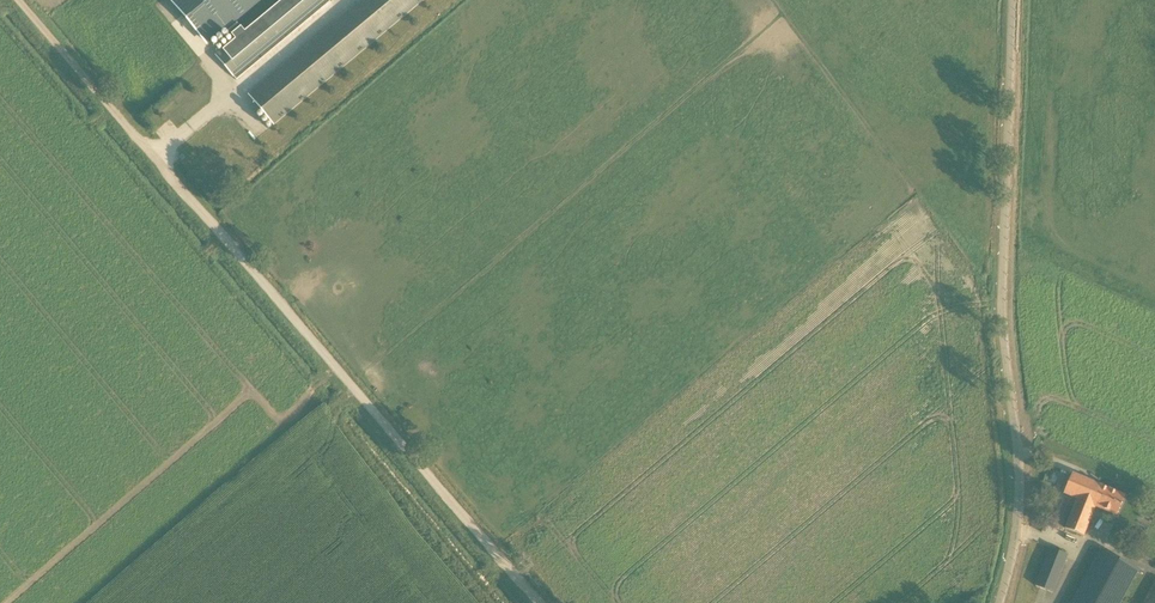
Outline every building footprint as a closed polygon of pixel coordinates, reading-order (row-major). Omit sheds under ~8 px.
[(261,0),(171,0),(208,44),(261,0)] [(327,0),(281,0),(215,56),(235,80),(328,1),(327,0)] [(273,126),(424,0),(361,0),(247,95),(273,126)] [(1068,495),(1056,524),(1083,536),(1095,507),(1117,516),(1125,496),(1072,474),(1064,494),(1068,495)] [(1050,548),(1035,586),(1052,593),(1067,555),(1050,548)] [(1144,573),(1123,561),(1105,552),(1077,602),(1127,602),(1144,573)] [(1143,602),(1154,602),(1154,581),(1143,602)]
